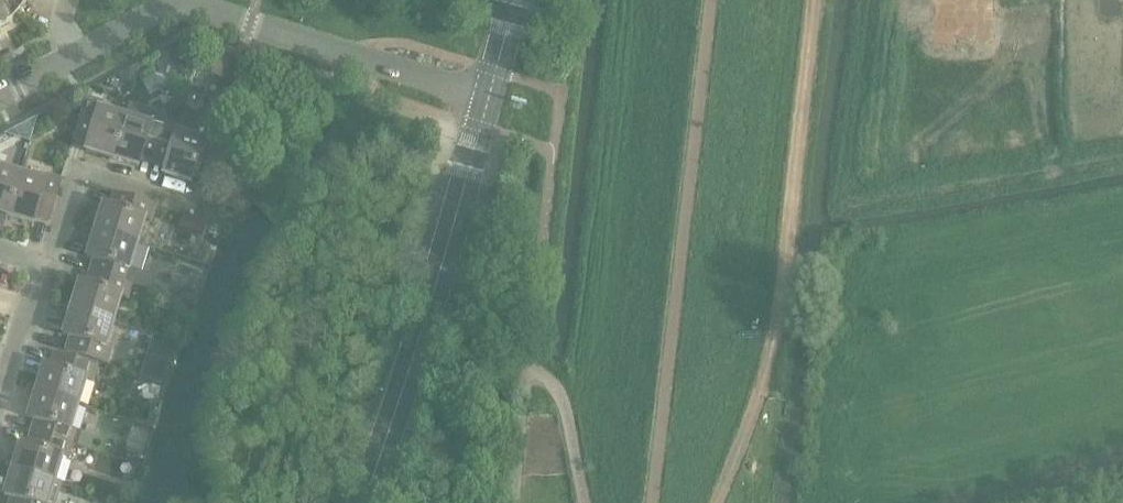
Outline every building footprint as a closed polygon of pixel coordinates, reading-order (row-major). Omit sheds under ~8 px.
[(6,0),(0,0),(0,31),(13,24),(12,21),(20,11),(6,0)] [(20,11),(28,2),(31,2),(31,0),(6,0),(20,11)] [(0,53),(9,48),(0,32),(0,52),(0,53)] [(88,99),(77,135),(91,139),(87,152),(113,160),(125,118),(101,111),(103,104),(88,99)] [(150,125),(125,118),(113,160),(139,168),(143,155),(155,159),(166,123),(152,119),(150,125)] [(181,128),(166,124),(166,123),(155,159),(168,163),(164,176),(191,184),(204,142),(179,134),(181,128)] [(8,217),(21,175),(0,169),(0,215),(8,217)] [(45,183),(21,175),(8,217),(34,225),(38,212),(52,216),(63,181),(47,176),(45,183)] [(104,206),(96,232),(138,245),(145,221),(152,223),(156,207),(121,196),(117,210),(104,206)] [(96,232),(88,258),(101,262),(97,275),(132,286),(137,271),(130,269),(138,245),(96,232)] [(80,284),(72,310),(114,322),(122,298),(128,300),(132,286),(97,275),(93,288),(80,284)] [(72,310),(64,336),(77,340),(73,353),(108,364),(113,349),(107,347),(114,322),(72,310)] [(45,367),(37,393),(79,406),(86,381),(92,383),(97,368),(62,357),(58,371),(45,367)] [(29,419),(36,421),(42,423),(38,436),(73,446),(78,432),(71,430),(79,406),(37,393),(29,419)] [(21,444),(13,470),(55,483),(63,459),(69,461),(73,446),(38,436),(34,448),(21,444)] [(12,499),(18,500),(17,502),(49,502),(55,483),(13,470),(5,496),(12,499)]
